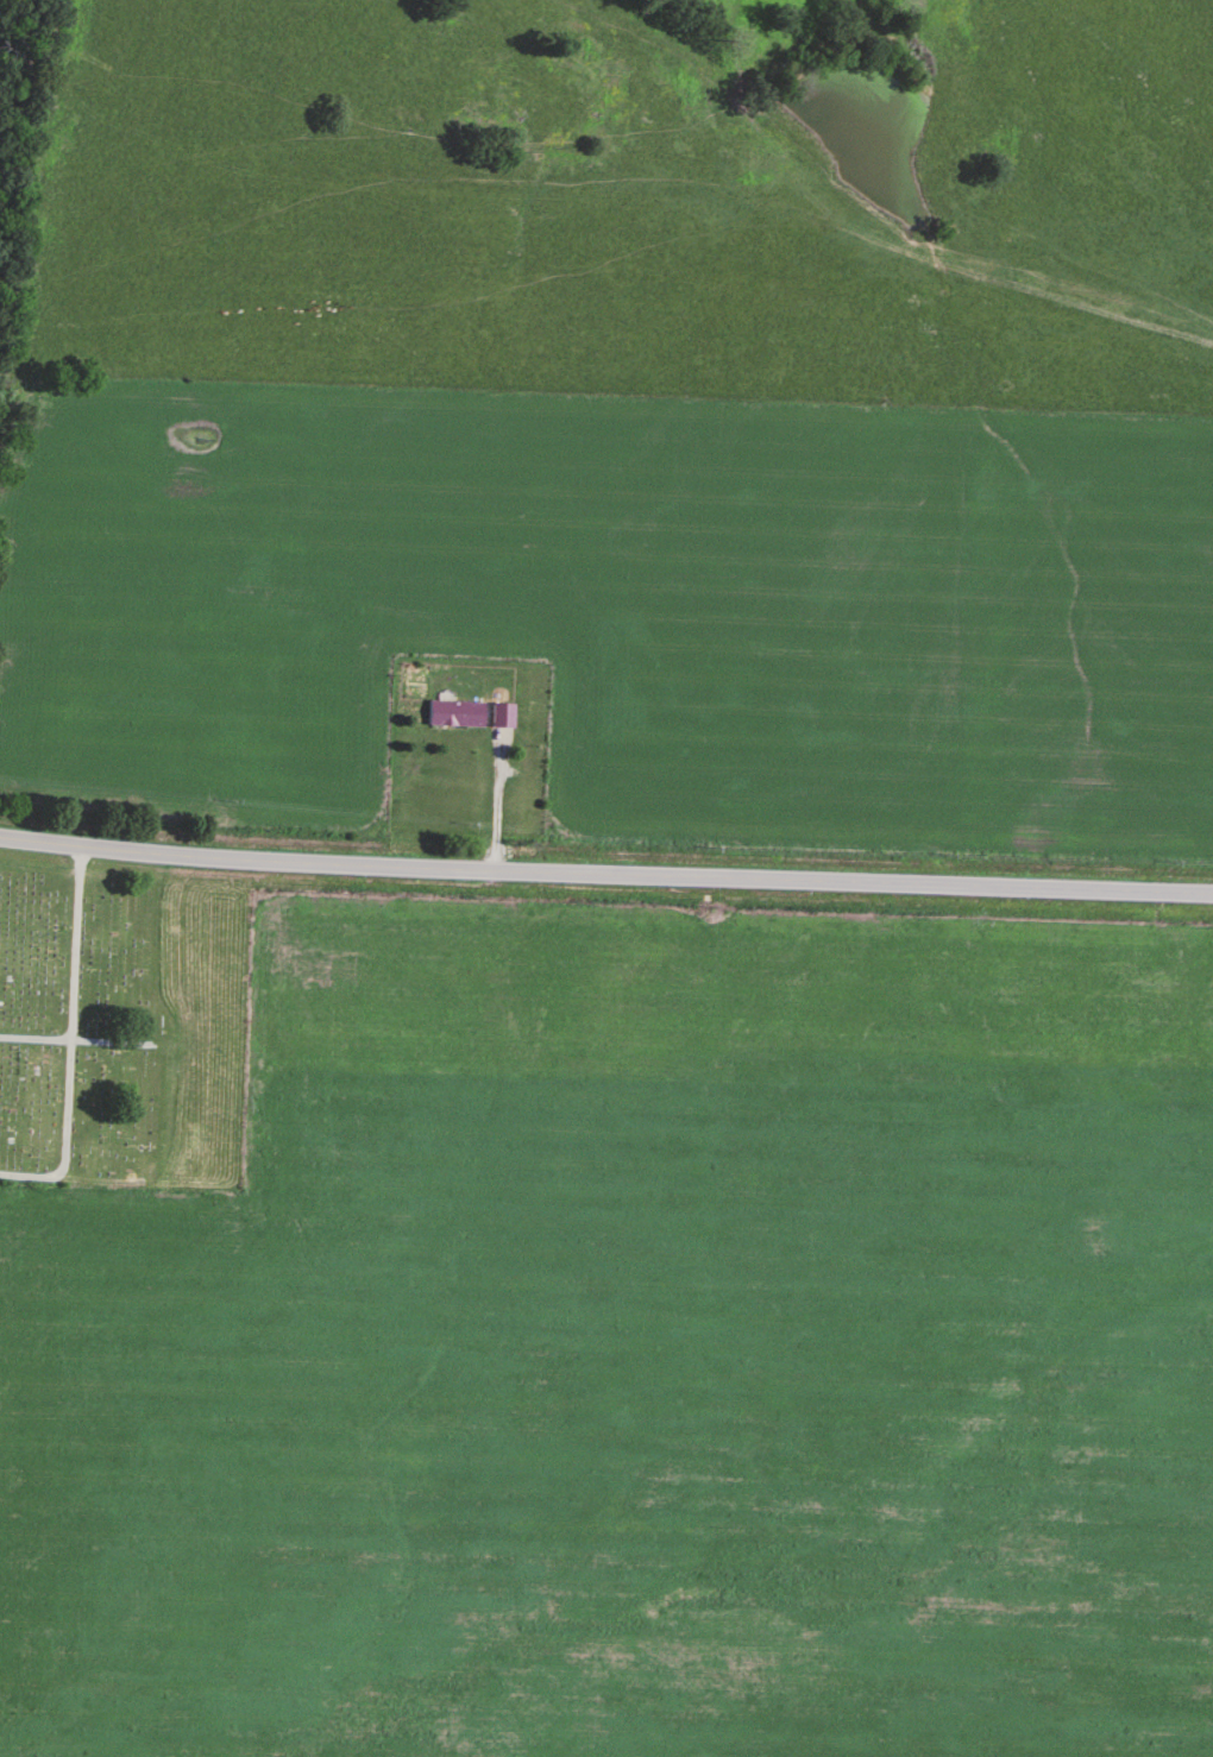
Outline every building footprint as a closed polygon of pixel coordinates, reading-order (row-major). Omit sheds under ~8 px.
[(427,728),(482,731),(484,705),(428,702),(427,728)] [(513,706),(491,706),(491,730),(513,730),(513,706)]
